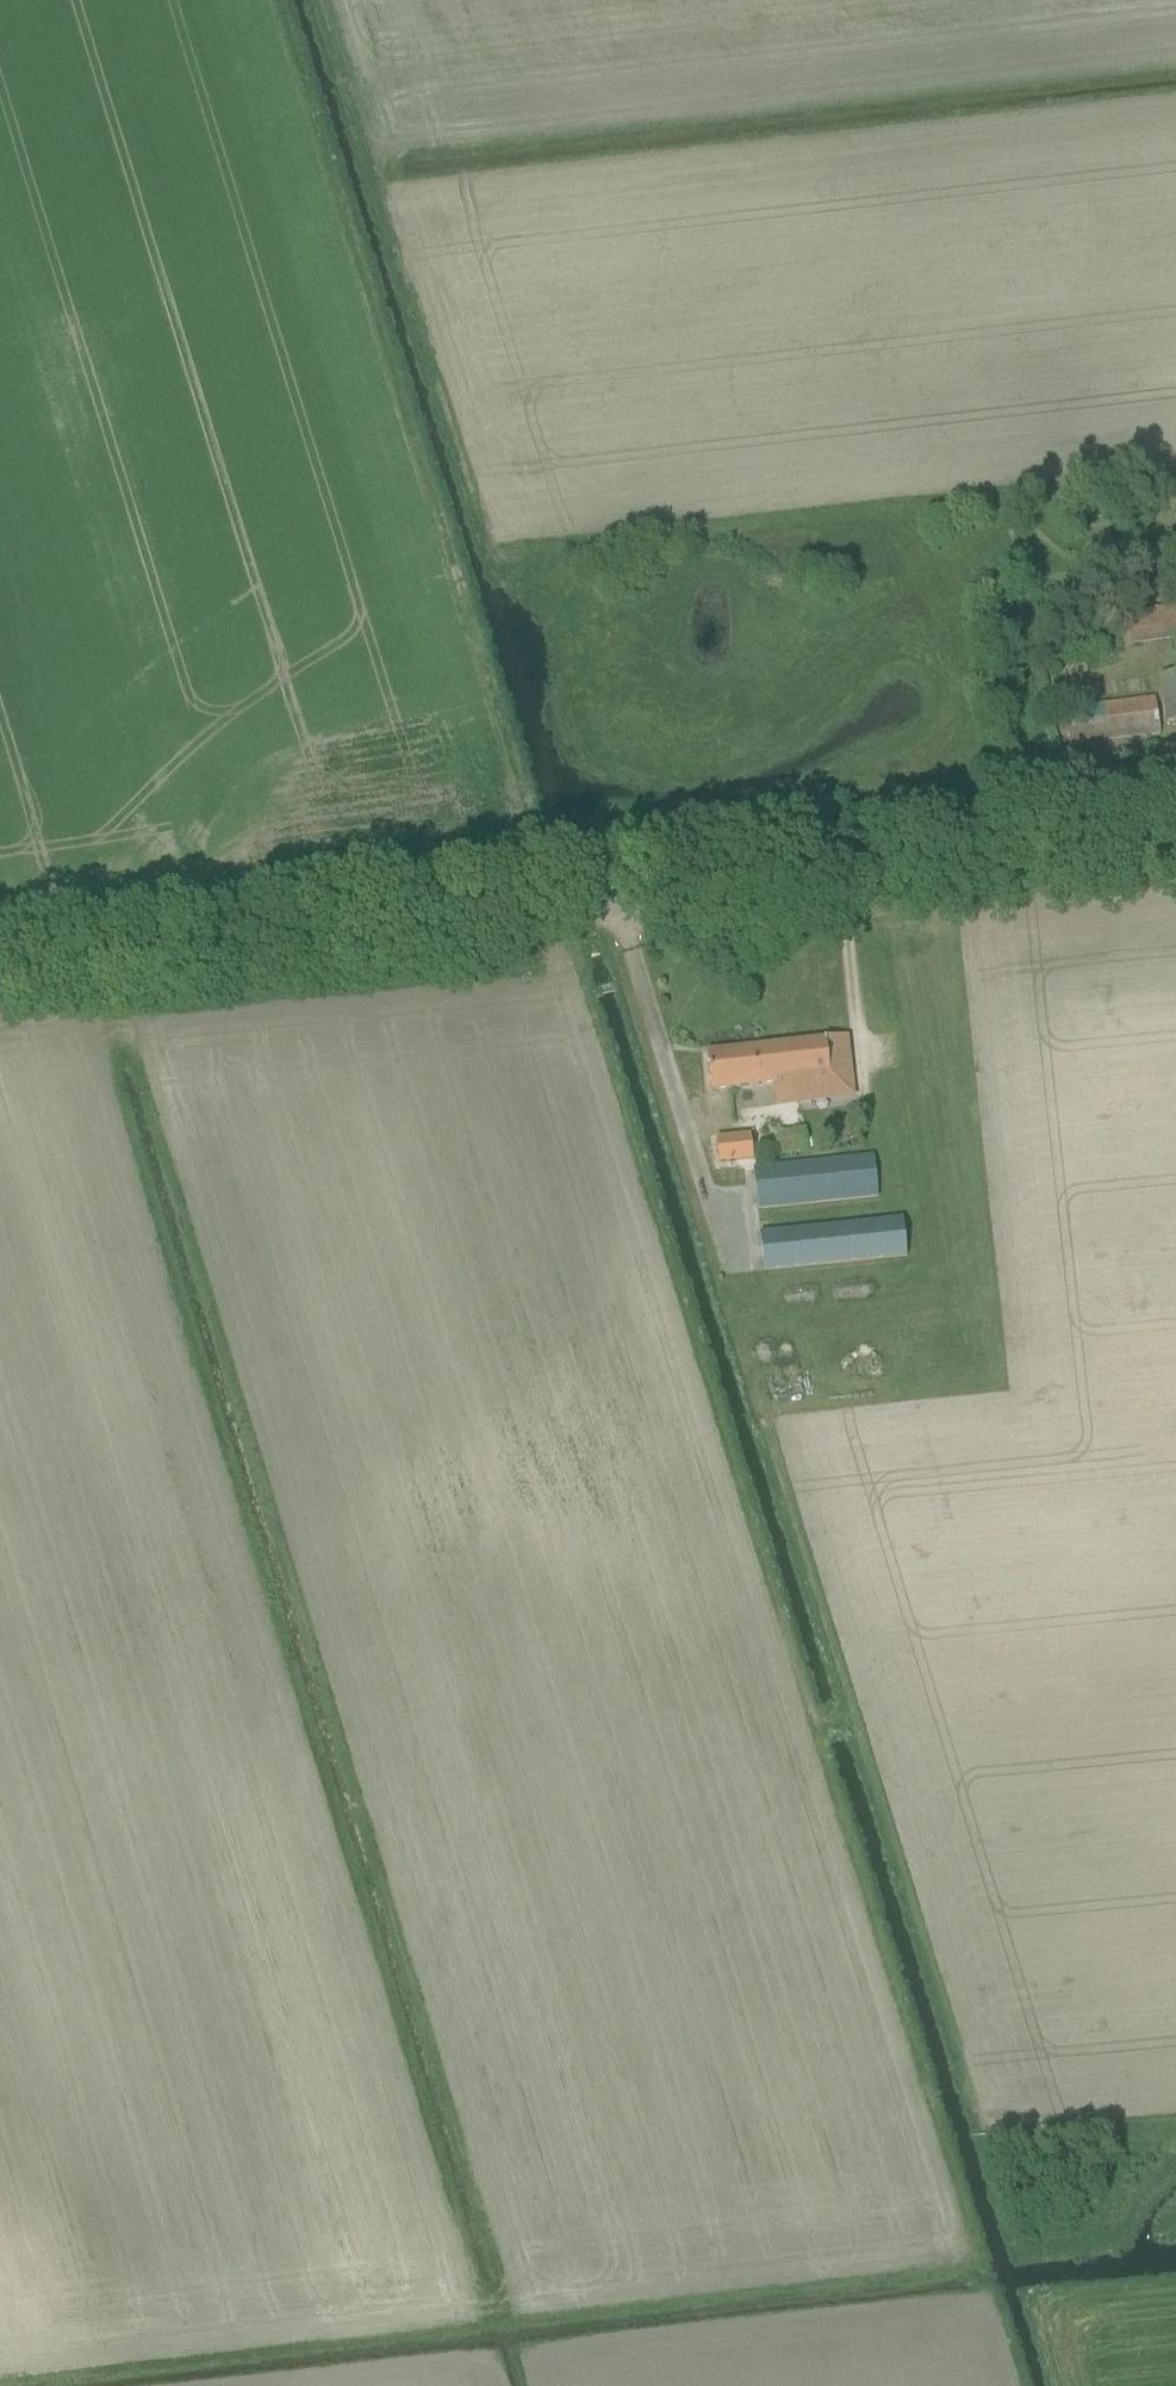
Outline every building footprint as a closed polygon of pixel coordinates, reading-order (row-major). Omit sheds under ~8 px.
[(1167,721),(1175,721),(1175,674),(1163,675),(1167,721)] [(1065,707),(1068,743),(1161,734),(1157,697),(1065,707)] [(774,1087),(776,1107),(853,1098),(846,1038),(707,1053),(711,1093),(774,1087)] [(716,1138),(719,1162),(753,1159),(750,1134),(716,1138)] [(753,1169),(757,1210),(879,1197),(874,1156),(753,1169)] [(760,1234),(764,1271),(907,1257),(903,1219),(760,1234)]
